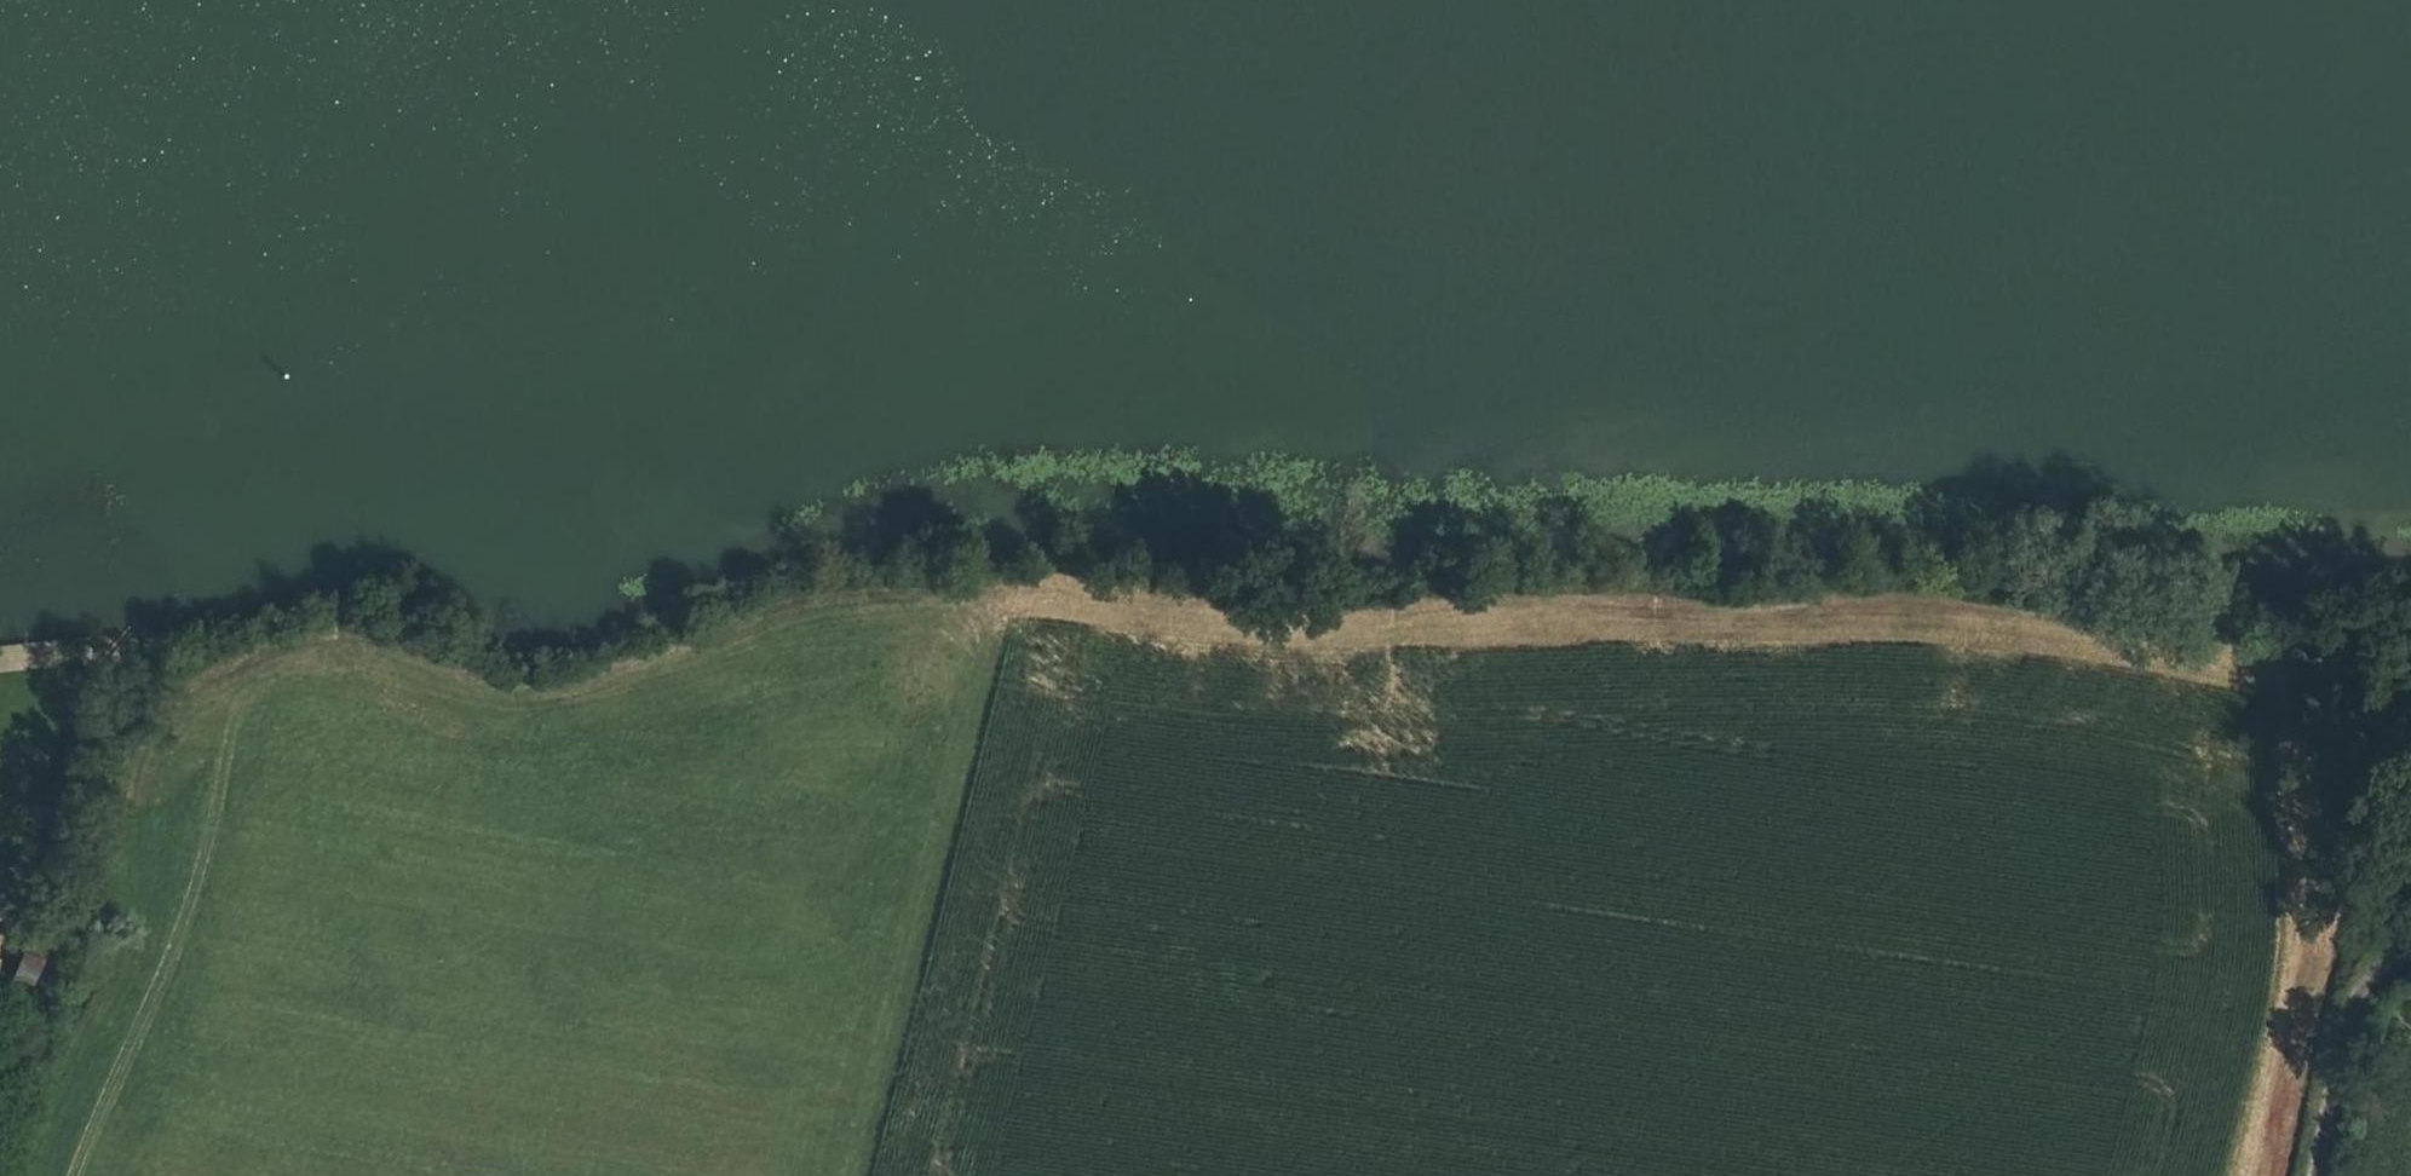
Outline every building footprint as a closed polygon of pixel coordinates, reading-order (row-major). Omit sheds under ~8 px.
[(23,934),(13,987),(53,995),(63,941),(23,934)]
